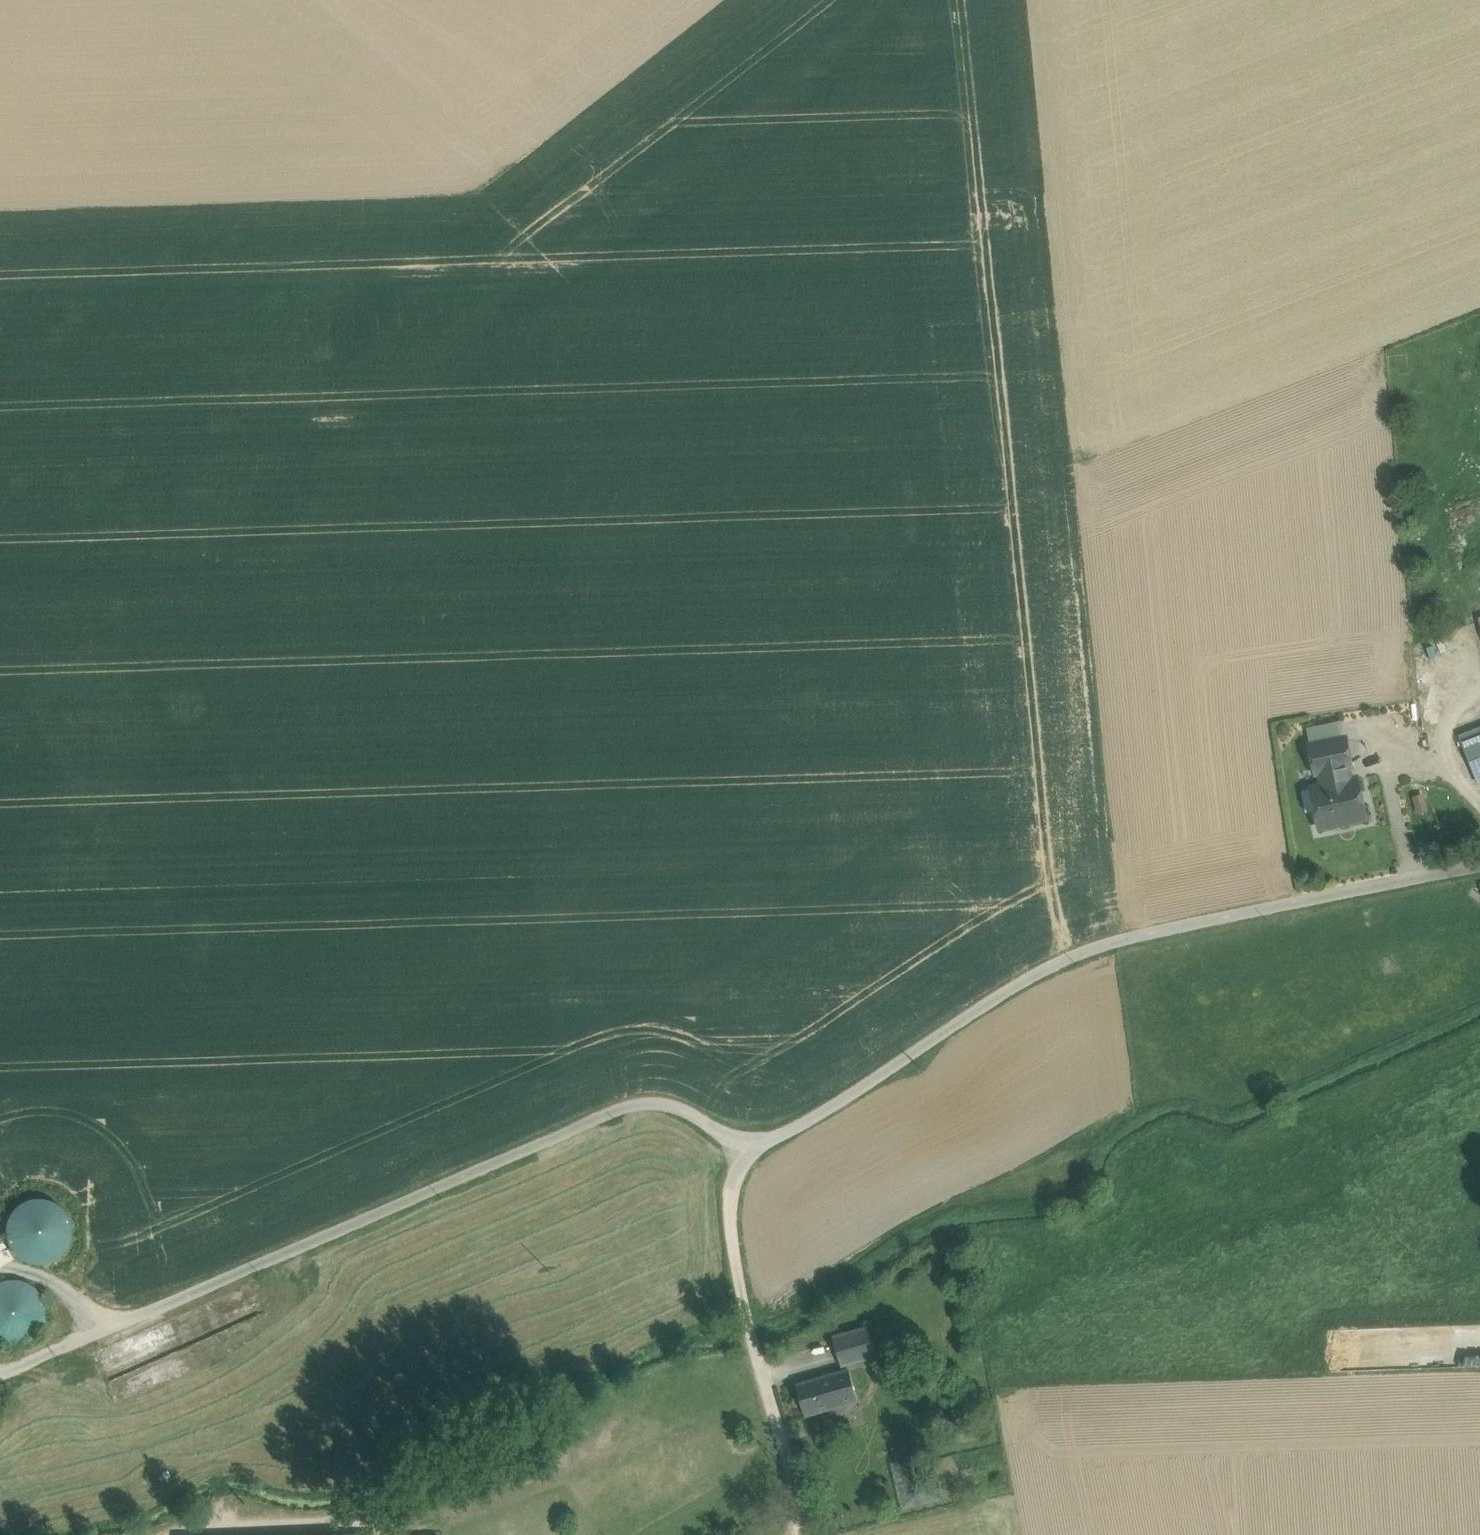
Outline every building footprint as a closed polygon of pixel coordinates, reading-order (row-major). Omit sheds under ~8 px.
[(1461,736),(1479,784),(1479,729),(1461,736)] [(1346,739),(1311,746),(1316,774),(1321,773),(1348,767),(1352,766),(1346,739)] [(1348,767),(1321,773),(1324,786),(1350,781),(1348,767)] [(1324,786),(1316,788),(1320,805),(1316,811),(1320,828),(1366,818),(1357,779),(1350,781),(1324,786)] [(1320,805),(1316,788),(1305,790),(1310,812),(1316,811),(1320,805)] [(1415,812),(1427,809),(1423,792),(1411,795),(1415,812)] [(9,1261),(64,1255),(58,1197),(3,1203),(9,1261)] [(44,1313),(41,1300),(34,1290),(23,1283),(11,1281),(0,1283),(0,1344),(12,1346),(24,1343),(35,1336),(42,1325),(44,1313)] [(868,1328),(834,1337),(842,1366),(877,1356),(868,1328)] [(849,1370),(797,1385),(806,1416),(858,1401),(849,1370)]
